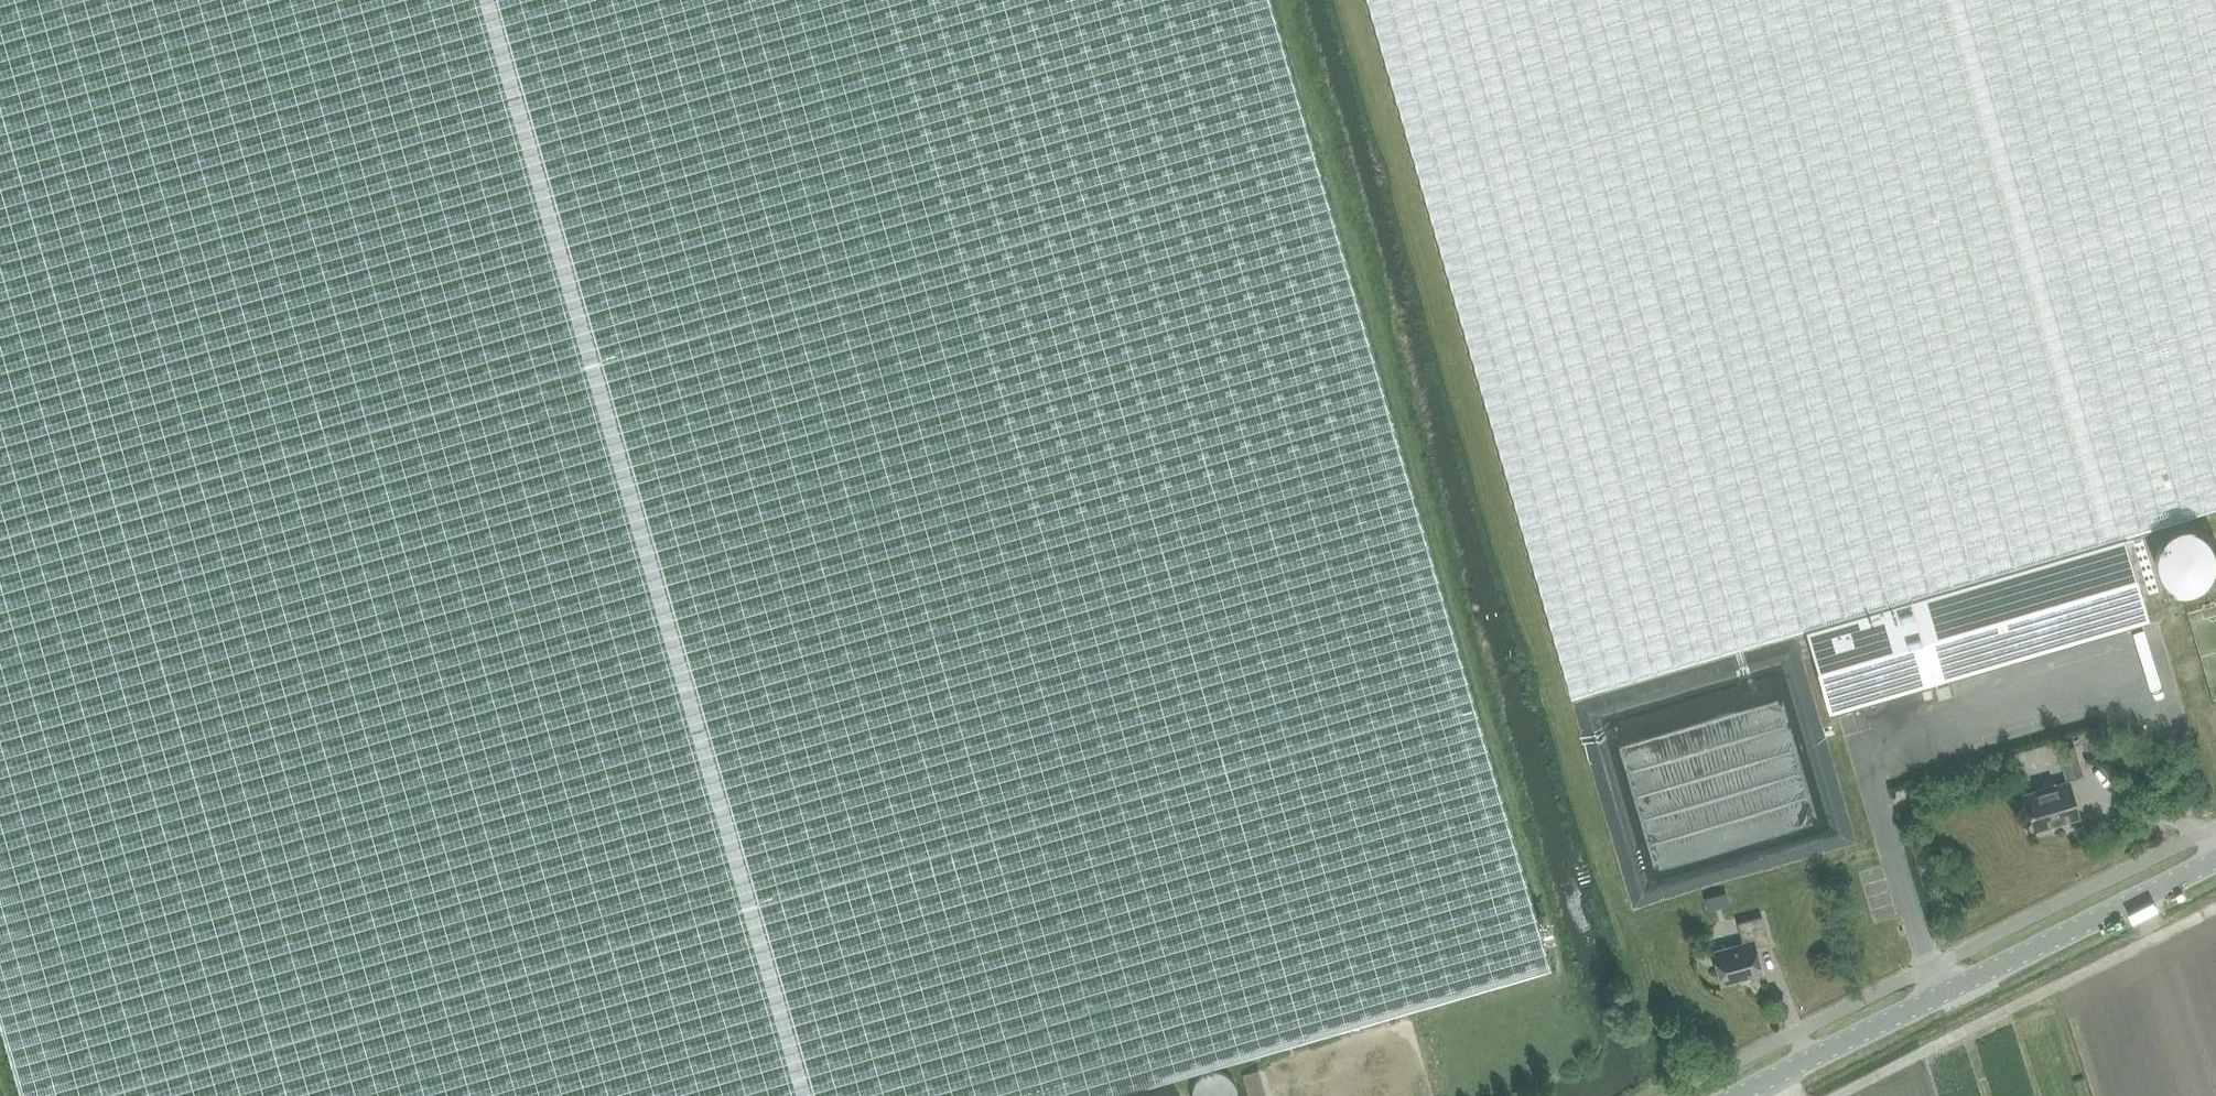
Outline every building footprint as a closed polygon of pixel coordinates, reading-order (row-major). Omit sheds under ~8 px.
[(22,1095),(1097,1095),(1549,965),(1291,75),(1269,0),(0,0),(0,1020),(22,1095)] [(1570,693),(1810,622),(1836,709),(2148,618),(2122,531),(2215,504),(2215,0),(1367,0),(1570,693)] [(2074,745),(2059,750),(2067,776),(2081,772),(2074,745)] [(2035,829),(2057,822),(2079,816),(2068,781),(2024,794),(2035,829)] [(1721,982),(1762,972),(1755,947),(1770,943),(1762,916),(1738,922),(1743,943),(1713,951),(1721,982)]
